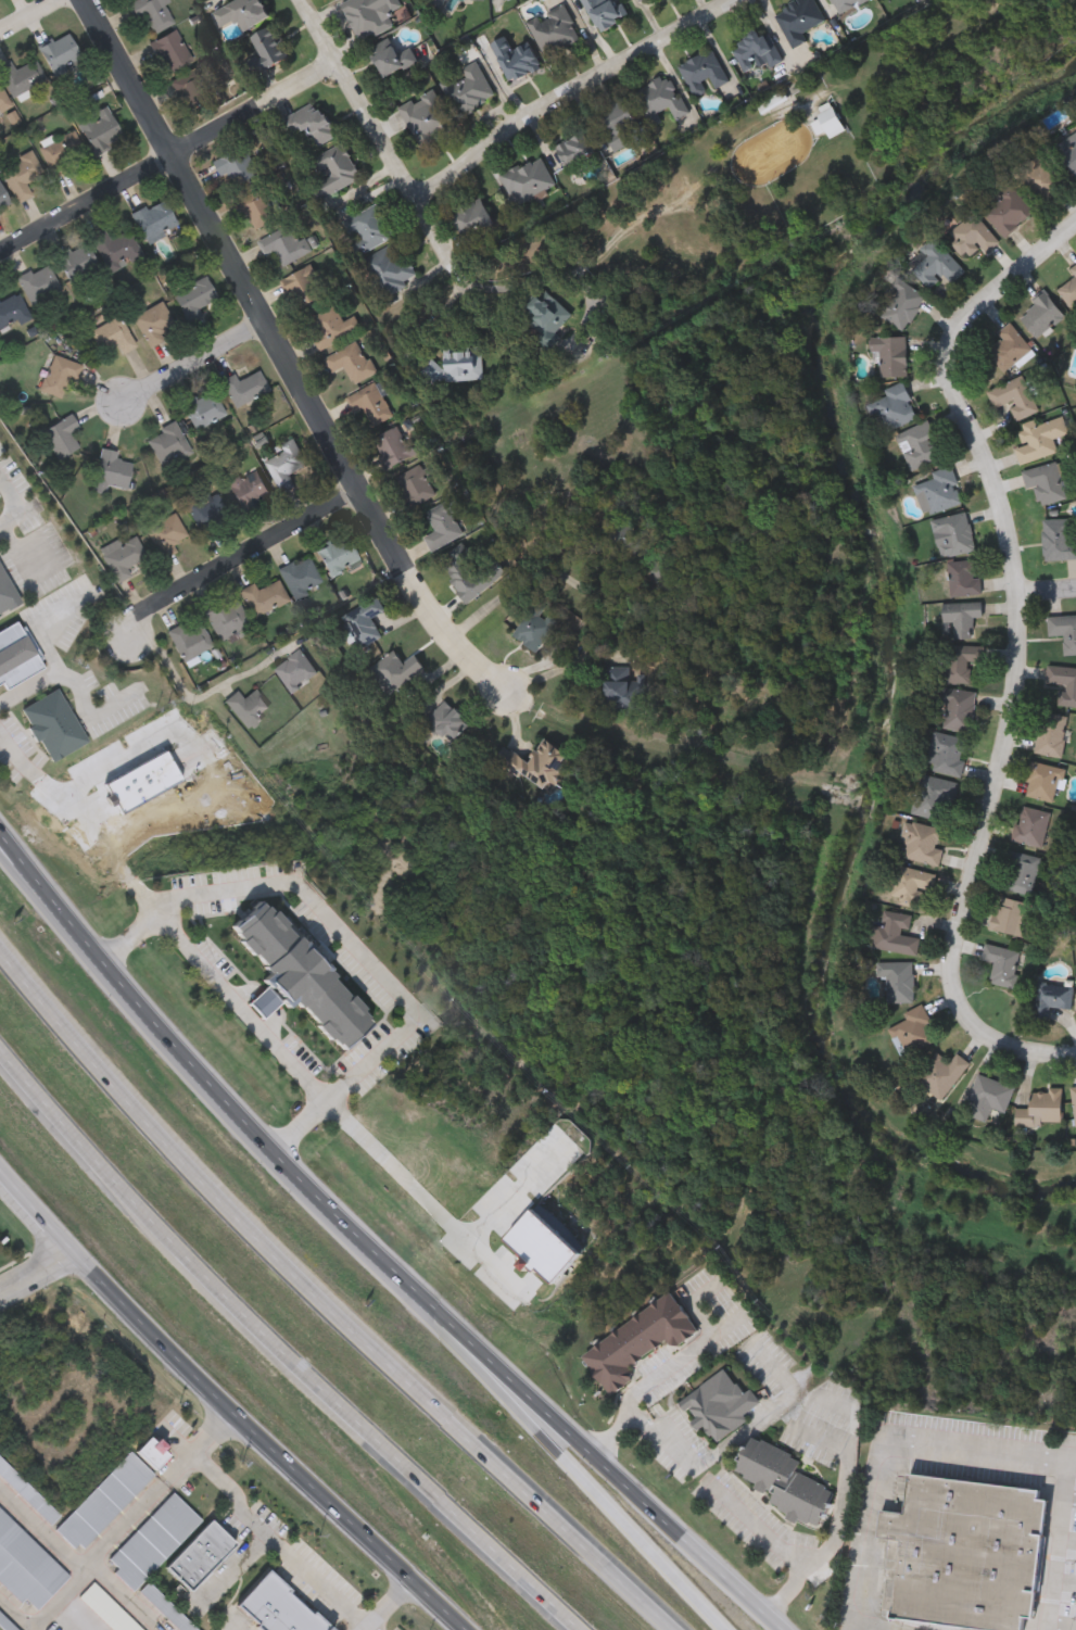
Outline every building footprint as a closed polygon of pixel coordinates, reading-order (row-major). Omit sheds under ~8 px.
[(126,5),(136,0),(164,0),(176,22),(153,34),(142,14),(134,20),(126,5)] [(212,10),(235,0),(266,0),(274,17),(239,33),(235,22),(219,28),(212,10)] [(342,1),(344,0),(399,0),(402,5),(389,12),(394,26),(359,41),(342,1)] [(599,31),(583,0),(621,0),(629,16),(599,31)] [(774,12),(797,0),(815,0),(826,20),(803,33),(808,40),(794,48),(774,12)] [(839,14),(833,0),(870,0),(839,14)] [(529,23),(565,4),(583,40),(548,59),(529,23)] [(289,61),(251,75),(244,61),(256,56),(249,36),(276,26),(289,61)] [(754,67),(746,72),(731,48),(765,27),(784,60),(771,67),(763,55),(750,63),(754,67)] [(151,42),(175,30),(191,62),(167,75),(151,42)] [(39,47),(68,34),(80,61),(51,75),(39,47)] [(400,52),(410,46),(418,60),(387,78),(369,48),(390,36),(400,52)] [(530,41),(542,67),(510,81),(492,42),(507,36),(514,49),(530,41)] [(695,98),(680,64),(714,48),(730,81),(711,90),(711,91),(695,98)] [(11,97),(0,74),(0,66),(9,62),(13,71),(34,60),(45,80),(11,97)] [(497,97),(459,117),(441,83),(463,71),(461,70),(478,61),(497,97)] [(212,99),(185,112),(170,80),(198,67),(212,99)] [(633,92),(669,73),(689,112),(676,118),(670,106),(658,113),(662,122),(651,128),(633,92)] [(10,103),(0,109),(0,87),(10,103)] [(434,88),(456,128),(420,147),(400,106),(434,88)] [(305,128),(289,135),(282,117),(324,100),(339,136),(314,147),(305,128)] [(621,150),(598,116),(623,100),(646,135),(621,150)] [(94,155),(77,124),(106,108),(124,138),(94,155)] [(833,142),(848,129),(830,108),(811,125),(821,137),(825,133),(833,142)] [(69,166),(71,170),(53,178),(38,147),(73,130),(86,159),(69,166)] [(570,164),(567,166),(555,144),(568,137),(570,141),(586,131),(598,152),(572,166),(570,164)] [(1055,143),(1075,131),(1075,173),(1073,175),(1055,143)] [(311,159),(344,141),(362,178),(318,199),(311,184),(320,179),(311,159)] [(230,173),(220,177),(214,160),(245,146),(258,175),(236,186),(230,173)] [(17,203),(0,168),(31,152),(43,175),(26,184),(33,195),(17,203)] [(1066,185),(1040,204),(1015,172),(1041,152),(1066,185)] [(542,155),(556,187),(516,205),(502,174),(542,155)] [(12,204),(0,211),(0,183),(12,204)] [(1035,210),(1005,236),(984,211),(1012,185),(1035,210)] [(280,218),(257,231),(239,201),(262,187),(280,218)] [(466,238),(452,211),(481,197),(494,225),(466,238)] [(131,213),(164,198),(178,227),(147,243),(131,213)] [(350,239),(351,239),(341,220),(377,201),(395,235),(358,254),(350,239)] [(1000,241),(987,252),(979,243),(963,255),(946,233),(975,210),(1000,241)] [(275,251),(266,256),(257,241),(288,224),(298,240),(304,236),(313,250),(283,266),(275,251)] [(109,239),(130,229),(142,257),(106,271),(91,235),(104,229),(109,239)] [(929,285),(911,264),(923,252),(920,249),(933,236),(965,269),(951,282),(942,273),(929,285)] [(74,285),(55,262),(81,241),(100,264),(74,285)] [(382,296),(364,257),(391,244),(401,265),(410,261),(419,279),(382,296)] [(16,281),(43,262),(61,288),(34,306),(16,281)] [(312,266),(326,302),(298,314),(283,277),(312,266)] [(1058,289),(1075,276),(1075,305),(1073,307),(1058,289)] [(217,300),(183,317),(172,294),(205,278),(217,300)] [(906,329),(877,314),(896,279),(924,294),(906,329)] [(573,316),(550,339),(522,311),(545,288),(573,316)] [(1065,314),(1038,337),(1018,314),(1045,290),(1065,314)] [(29,316),(0,332),(0,302),(16,292),(29,316)] [(167,339),(148,348),(134,315),(162,303),(172,325),(163,328),(167,339)] [(319,350),(305,319),(336,305),(343,321),(355,316),(362,330),(319,350)] [(89,332),(118,315),(137,345),(123,354),(117,344),(102,353),(89,332)] [(998,330),(1012,320),(1033,350),(1002,370),(987,349),(1003,338),(998,330)] [(870,334),(907,334),(907,376),(879,376),(879,351),(870,351),(870,334)] [(331,372),(324,356),(359,340),(375,374),(353,383),(345,366),(331,372)] [(444,350),(482,348),(484,378),(427,381),(426,364),(444,363),(444,350)] [(69,401),(41,393),(52,356),(80,364),(69,401)] [(233,408),(220,380),(235,374),(238,381),(259,371),(268,392),(233,408)] [(987,390),(1024,375),(1039,410),(1016,420),(1009,402),(995,408),(987,390)] [(345,397),(375,381),(393,415),(374,427),(363,407),(354,413),(345,397)] [(916,418),(884,430),(871,394),(903,382),(916,418)] [(195,431),(181,407),(211,389),(226,414),(195,431)] [(77,446),(59,460),(40,434),(69,414),(79,427),(68,434),(77,446)] [(1021,463),(1016,447),(1026,444),(1021,427),(1060,414),(1066,433),(1053,438),(1058,452),(1021,463)] [(909,470),(895,432),(927,420),(941,457),(909,470)] [(161,467),(145,438),(175,422),(191,452),(161,467)] [(415,455),(390,468),(375,439),(400,426),(415,455)] [(296,484),(282,492),(265,462),(283,451),(280,445),(294,438),(307,462),(289,471),(296,484)] [(92,491),(101,450),(117,453),(115,459),(132,464),(126,490),(105,485),(104,494),(92,491)] [(1023,468),(1059,462),(1066,498),(1041,503),(1037,484),(1026,487),(1023,468)] [(396,476),(420,464),(436,494),(414,507),(396,476)] [(913,478),(951,466),(963,502),(925,514),(913,478)] [(228,482),(259,468),(271,495),(240,509),(228,482)] [(226,520),(204,536),(183,507),(205,492),(226,520)] [(466,534),(432,551),(426,536),(436,531),(427,511),(448,501),(466,534)] [(940,556),(933,518),(967,510),(975,549),(940,556)] [(174,513),(186,536),(170,544),(175,552),(162,559),(145,528),(174,513)] [(1043,518),(1075,518),(1075,558),(1045,558),(1043,518)] [(99,547),(134,532),(144,558),(128,566),(131,574),(114,582),(99,547)] [(360,560),(332,578),(315,548),(343,532),(360,560)] [(469,602),(440,563),(464,544),(480,567),(495,556),(507,573),(469,602)] [(322,584),(292,598),(278,569),(308,555),(322,584)] [(947,560),(976,557),(980,592),(950,595),(947,560)] [(21,604),(0,616),(0,568),(21,604)] [(257,591),(278,580),(289,602),(254,618),(240,590),(254,583),(257,591)] [(372,618),(382,635),(362,647),(343,616),(378,595),(385,609),(372,618)] [(204,611),(235,596),(249,624),(218,640),(204,611)] [(972,616),(972,637),(953,637),(953,620),(942,620),(942,601),(982,601),(982,616),(972,616)] [(546,609),(542,616),(556,626),(537,652),(514,635),(536,603),(546,609)] [(1049,615),(1075,614),(1075,653),(1064,653),(1063,634),(1049,634),(1049,615)] [(2,684),(0,685),(0,630),(17,620),(46,667),(5,691),(2,684)] [(189,626),(200,621),(212,647),(181,661),(166,630),(187,621),(189,626)] [(945,681),(946,643),(982,644),(982,660),(972,660),(971,682),(945,681)] [(274,668),(301,649),(317,673),(290,692),(274,668)] [(404,664),(415,655),(426,667),(389,695),(369,670),(394,650),(404,664)] [(1048,664),(1075,666),(1075,705),(1059,704),(1061,683),(1046,682),(1048,664)] [(613,717),(599,678),(632,665),(647,704),(613,717)] [(30,726),(21,708),(56,687),(87,742),(51,762),(39,741),(35,742),(27,729),(30,726)] [(945,728),(946,687),(975,688),(974,729),(945,728)] [(242,698),(254,690),(269,711),(244,730),(223,702),(237,691),(242,698)] [(423,721),(445,699),(470,723),(447,746),(423,721)] [(1062,756),(1035,753),(1040,710),(1067,713),(1062,756)] [(960,775),(927,768),(936,730),(969,738),(960,775)] [(571,760),(541,795),(495,757),(506,745),(526,762),(545,738),(571,760)] [(1062,766),(1056,800),(1025,795),(1030,761),(1062,766)] [(953,779),(949,819),(914,816),(917,775),(953,779)] [(1051,812),(1042,847),(1012,839),(1021,804),(1051,812)] [(938,847),(942,848),(939,864),(900,857),(908,821),(942,827),(938,847)] [(1003,887),(1011,850),(1041,857),(1034,894),(1003,887)] [(898,865),(935,873),(932,889),(922,887),(919,906),(890,900),(898,865)] [(989,927),(999,895),(1039,907),(1029,938),(989,927)] [(267,975),(227,931),(262,899),(372,1024),(340,1053),(294,1003),(287,1010),(279,1001),(262,1016),(248,1000),(264,987),(259,983),(267,975)] [(870,924),(882,925),(884,909),(912,913),(909,933),(917,934),(915,953),(866,946),(870,924)] [(1015,987),(990,982),(995,961),(983,959),(985,943),(1022,949),(1015,987)] [(887,977),(877,977),(877,961),(913,961),(913,1001),(887,1001),(887,977)] [(1049,1019),(1033,1016),(1037,977),(1074,982),(1072,1008),(1050,1006),(1049,1019)] [(890,1025),(906,1018),(902,1012),(922,1003),(938,1038),(903,1054),(890,1025)] [(940,1100),(913,1079),(935,1050),(949,1061),(955,1052),(969,1062),(940,1100)] [(1014,1086),(1004,1112),(1000,1110),(998,1116),(989,1113),(987,1121),(964,1113),(977,1073),(1014,1086)] [(1061,1089),(1060,1124),(1014,1123),(1014,1107),(1029,1108),(1029,1088),(1061,1089)] [(582,1352),(672,1289),(698,1327),(674,1344),(669,1338),(631,1365),(638,1376),(612,1394),(582,1352)] [(679,1402),(725,1368),(743,1392),(750,1386),(764,1405),(716,1440),(705,1426),(699,1430),(679,1402)] [(732,1473),(752,1432),(803,1458),(797,1470),(837,1491),(818,1528),(767,1501),(771,1493),(732,1473)] [(148,1436),(153,1441),(157,1437),(165,1444),(162,1449),(167,1453),(153,1467),(135,1450),(148,1436)] [(152,1475),(83,1547),(78,1543),(74,1549),(54,1529),(129,1452),(152,1475)] [(49,1525),(0,1476),(0,1457),(59,1515),(49,1525)] [(1023,1617),(1022,1629),(994,1629),(891,1618),(897,1568),(887,1567),(890,1536),(878,1534),(882,1508),(904,1512),(909,1471),(1040,1487),(1039,1495),(1047,1496),(1033,1618),(1023,1617)] [(107,1558),(173,1492),(201,1519),(131,1590),(114,1572),(117,1568),(107,1558)] [(21,1603),(0,1583),(0,1509),(68,1576),(37,1609),(25,1599),(21,1603)] [(189,1590),(235,1543),(210,1518),(164,1566),(189,1590)] [(313,1612),(332,1629),(260,1629),(254,1625),(256,1622),(236,1604),(267,1569),(288,1588),(286,1591),(311,1614),(313,1612)] [(148,1582),(197,1629),(179,1629),(139,1591),(148,1582)] [(0,1614),(16,1629),(3,1629),(0,1627),(0,1614)]
